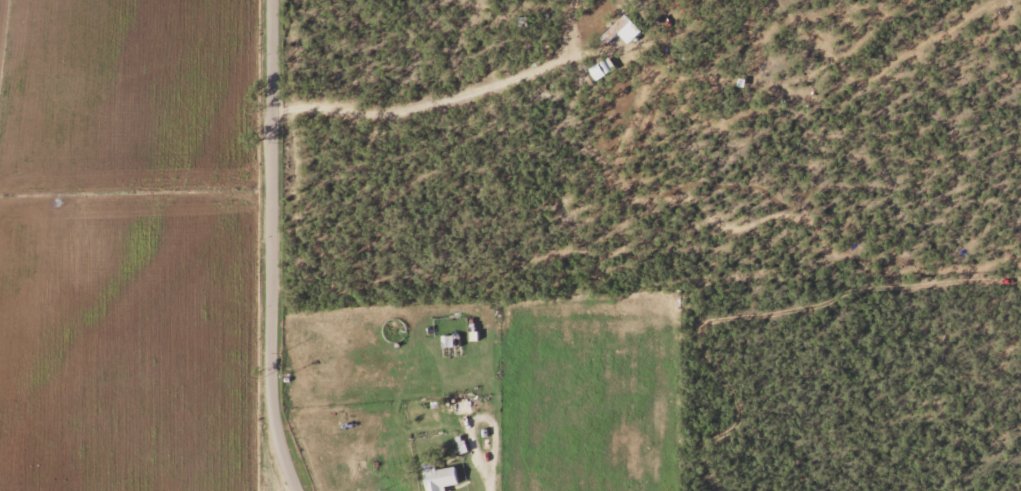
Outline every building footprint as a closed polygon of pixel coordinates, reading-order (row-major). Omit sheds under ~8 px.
[(598,38),(604,44),(615,33),(626,44),(639,30),(623,13),(598,38)] [(594,81),(612,68),(604,57),(586,70),(594,81)] [(460,348),(460,336),(439,336),(439,348),(460,348)] [(449,400),(449,414),(469,414),(469,400),(449,400)] [(423,490),(444,490),(443,486),(456,484),(455,468),(421,471),(423,490)]
